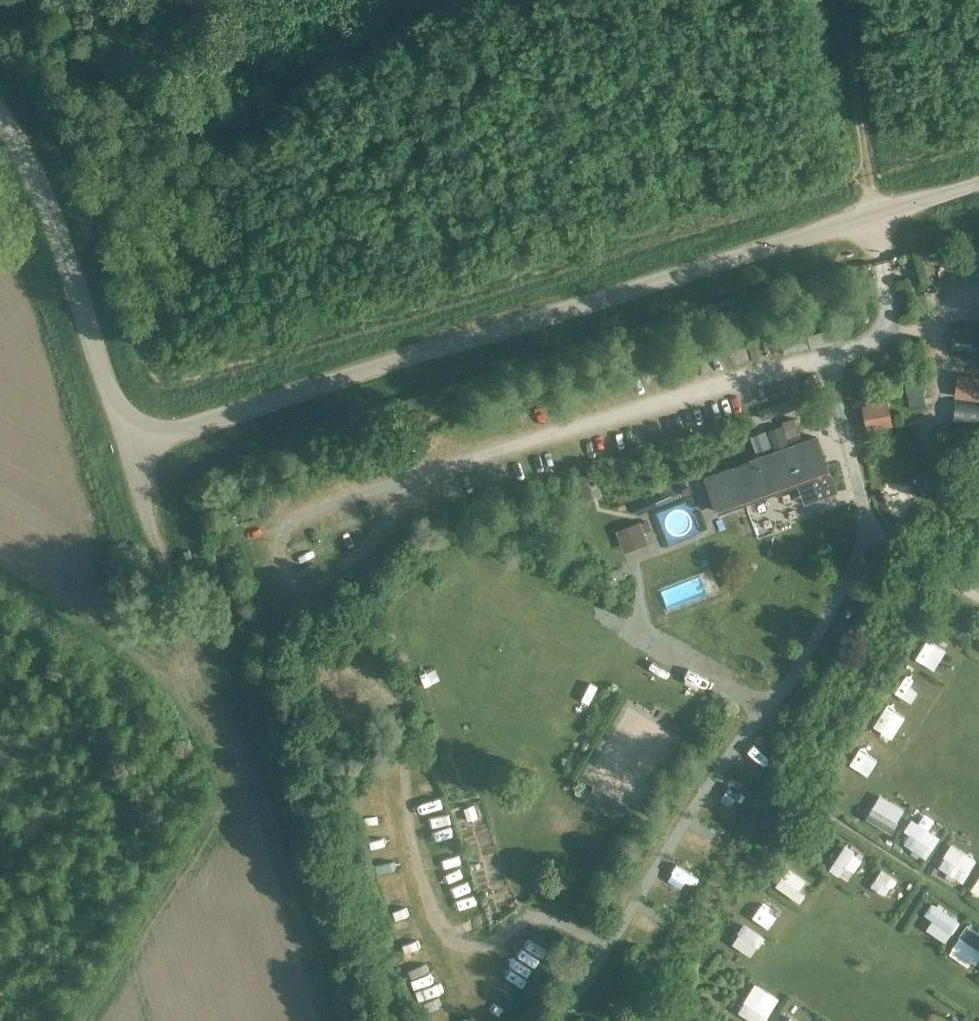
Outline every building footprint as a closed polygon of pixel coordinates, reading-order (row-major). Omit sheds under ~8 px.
[(835,340),(833,329),(809,335),(812,346),(814,346),(835,340)] [(811,347),(808,336),(782,343),(785,353),(811,347)] [(960,371),(958,393),(978,395),(978,373),(960,371)] [(891,420),(886,396),(865,401),(869,425),(891,420)] [(955,397),(954,418),(978,419),(978,398),(955,397)] [(785,419),(793,442),(798,441),(803,439),(795,415),(790,417),(785,419)] [(784,425),(769,431),(776,449),(791,443),(784,425)] [(952,427),(940,426),(939,434),(952,436),(953,428),(952,427)] [(766,431),(752,437),(757,450),(771,445),(766,431)] [(823,444),(821,439),(711,479),(717,496),(724,513),(799,486),(803,484),(802,481),(804,480),(806,479),(808,483),(813,481),(816,490),(818,496),(820,501),(831,497),(841,494),(840,490),(834,473),(829,460),(827,454),(824,447),(823,444)] [(918,484),(922,487),(928,487),(932,484),(934,479),(933,474),(929,471),(924,469),(920,471),(916,475),(916,480),(918,484)] [(809,499),(818,496),(816,490),(813,481),(808,483),(806,479),(804,480),(802,481),(803,484),(809,499)] [(684,492),(686,498),(689,497),(692,496),(690,490),(684,492)] [(946,491),(937,491),(937,504),(946,504),(946,491)] [(586,514),(571,513),(571,524),(585,525),(586,514)] [(524,515),(514,523),(519,529),(529,521),(524,515)] [(648,519),(640,522),(644,531),(652,528),(648,519)] [(640,522),(639,520),(616,529),(624,551),(648,542),(644,531),(640,522)] [(947,686),(950,677),(941,673),(947,658),(928,650),(918,674),(947,686)] [(914,713),(922,696),(903,687),(896,704),(914,713)] [(873,739),(893,750),(906,727),(886,716),(873,739)] [(862,755),(852,773),(871,783),(880,765),(862,755)] [(625,809),(592,788),(585,800),(618,820),(625,809)] [(422,829),(430,836),(444,820),(437,813),(422,829)] [(877,825),(873,835),(894,844),(898,834),(877,825)] [(425,848),(434,853),(446,835),(437,829),(425,848)] [(694,850),(689,859),(705,868),(710,859),(694,850)] [(848,893),(863,869),(846,857),(830,881),(848,893)] [(964,891),(974,870),(948,857),(938,878),(964,891)] [(392,861),(375,862),(377,894),(394,892),(392,861)] [(445,885),(454,889),(462,870),(453,866),(445,885)] [(872,897),(885,904),(897,883),(879,872),(873,882),(879,885),(872,897)] [(799,911),(811,891),(787,877),(775,896),(799,911)] [(395,929),(412,925),(410,915),(392,920),(395,929)] [(935,915),(926,928),(950,946),(959,933),(935,915)] [(756,924),(762,934),(777,925),(771,916),(756,924)] [(746,935),(733,954),(752,967),(765,948),(746,935)] [(978,959),(978,941),(965,938),(960,955),(978,959)] [(526,957),(543,966),(553,948),(536,939),(526,957)] [(752,1010),(772,1020),(778,1010),(757,999),(752,1010)] [(735,1020),(766,1020),(740,1010),(735,1020)]
